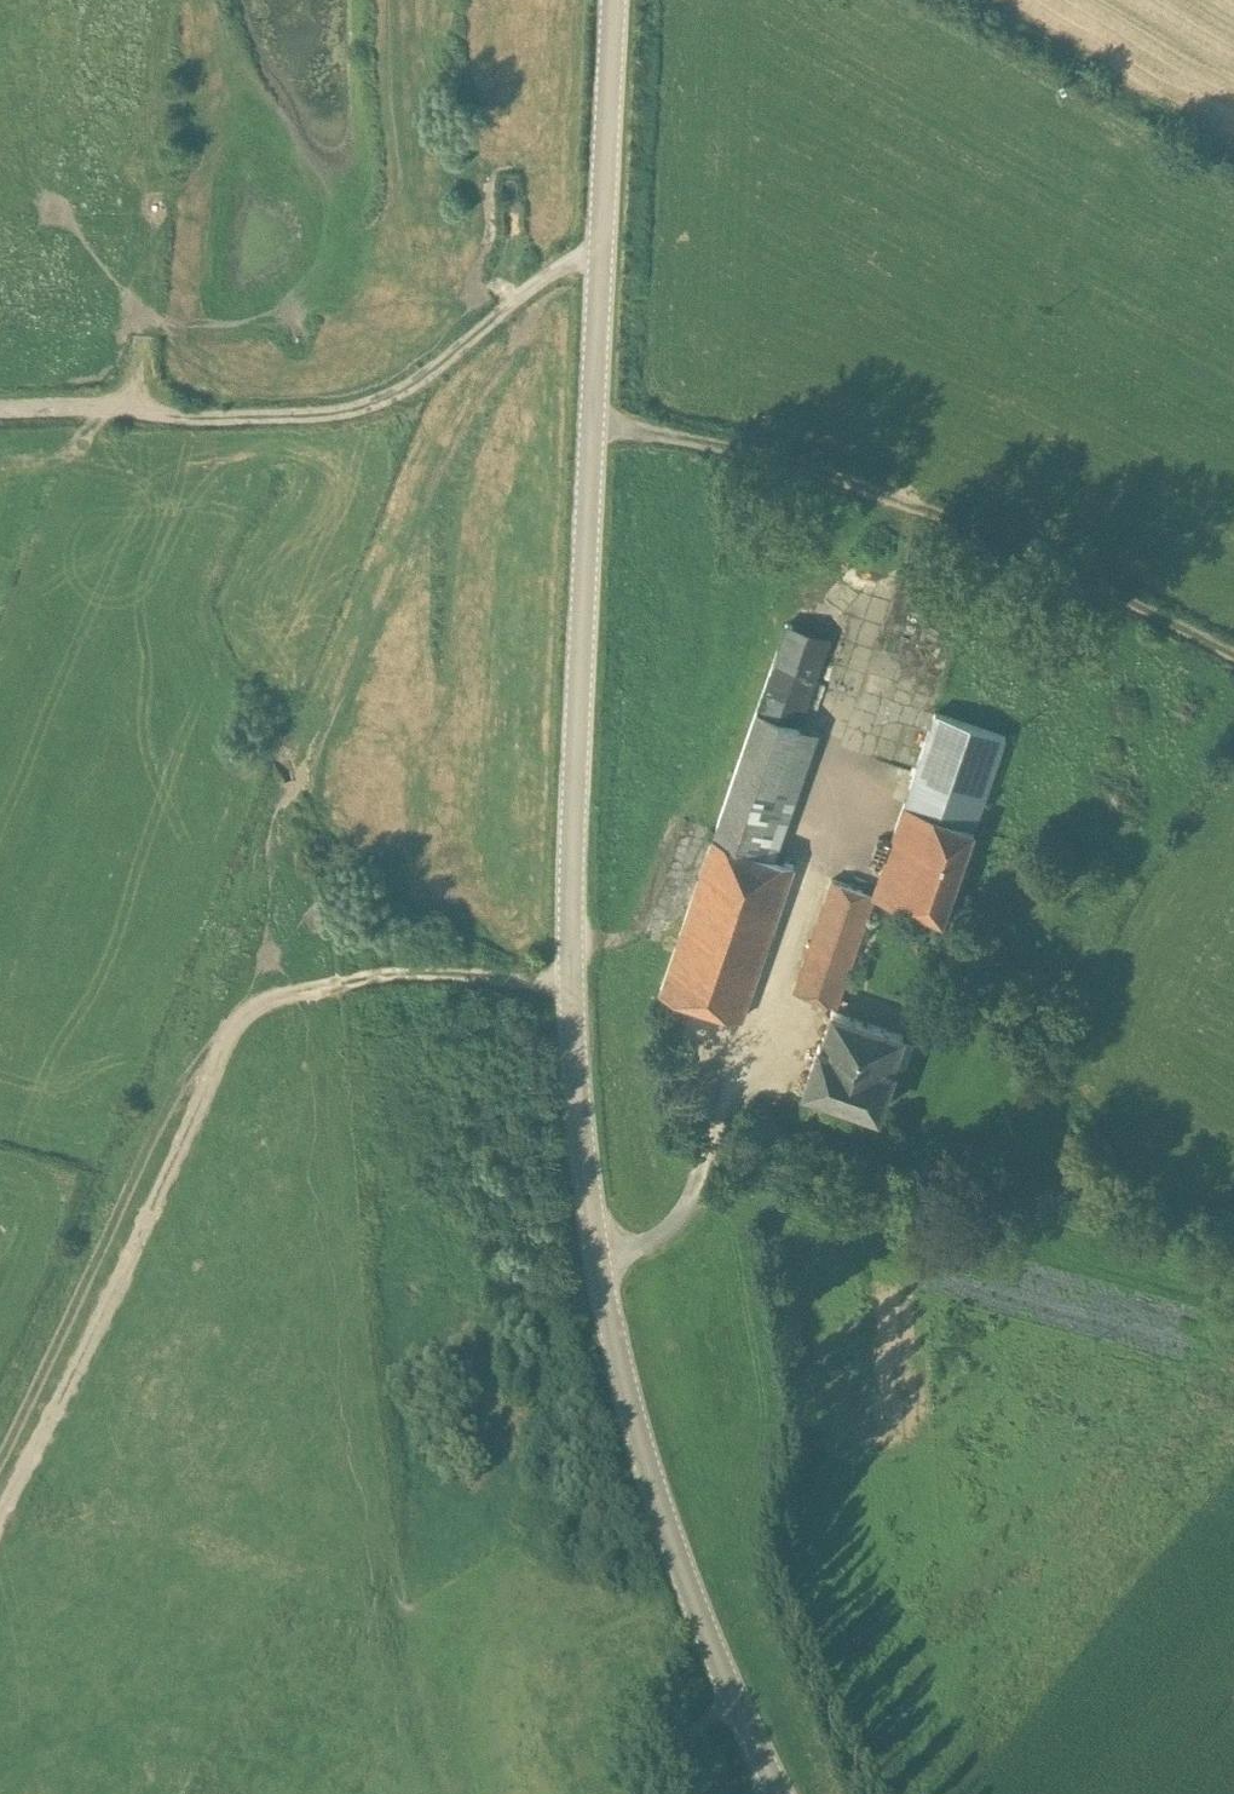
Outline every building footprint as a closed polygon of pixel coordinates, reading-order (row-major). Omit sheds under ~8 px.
[(831,646),(789,632),(661,993),(738,1020),(793,865),(773,858),(820,726),(805,720),(831,646)] [(1006,735),(936,711),(873,894),(944,918),(974,831),(1006,735)] [(837,1004),(873,894),(830,880),(794,990),(837,1004)] [(827,1046),(895,1069),(906,1037),(837,1012),(827,1046)] [(821,1044),(809,1091),(879,1115),(895,1069),(827,1046),(821,1044)]
